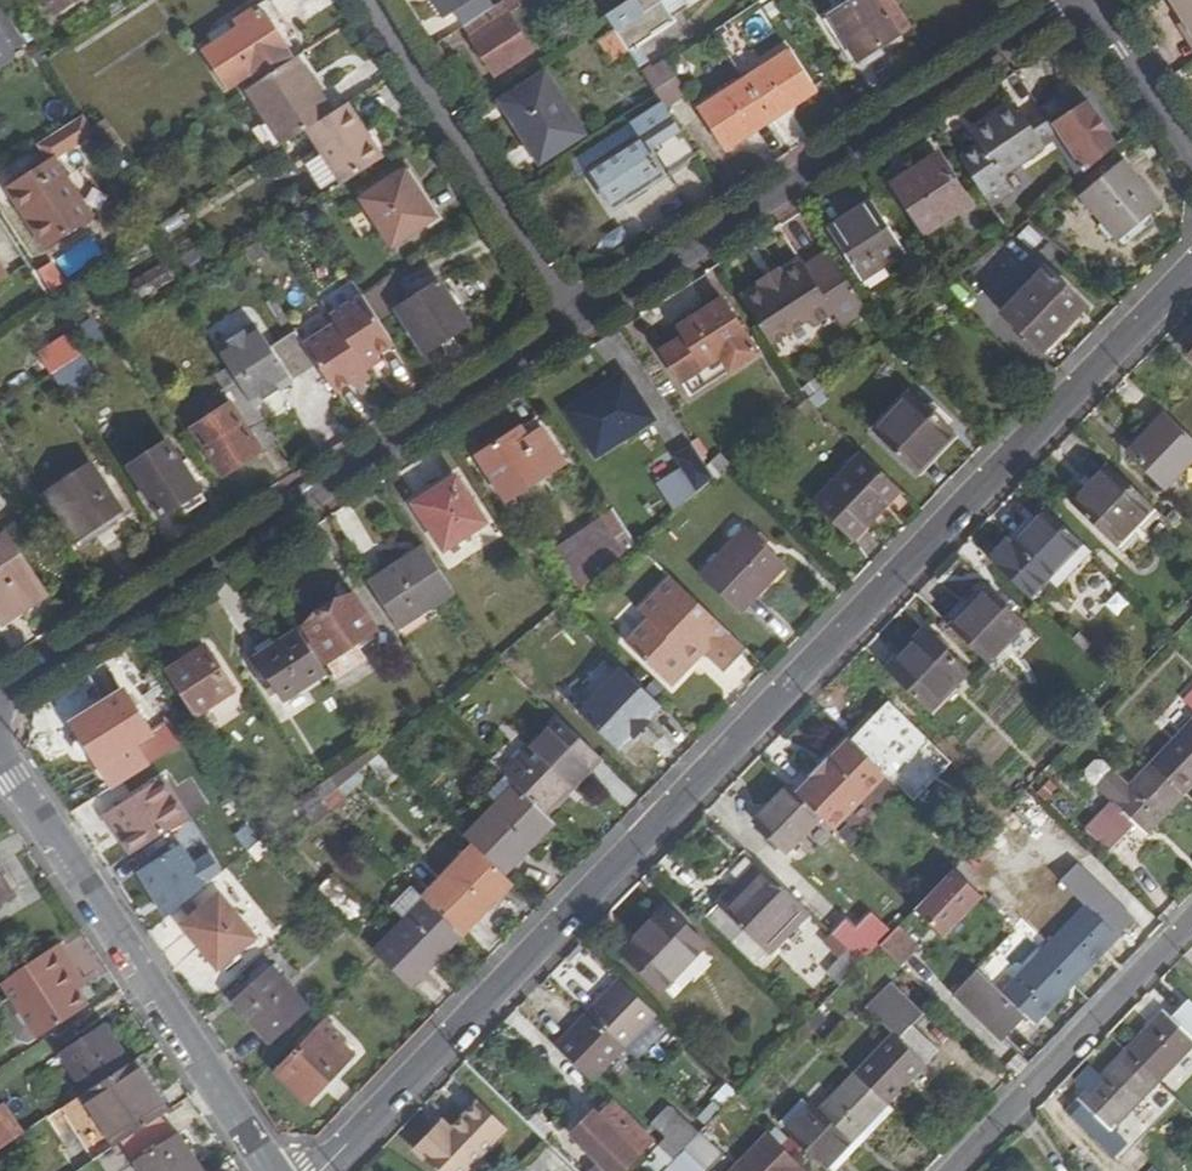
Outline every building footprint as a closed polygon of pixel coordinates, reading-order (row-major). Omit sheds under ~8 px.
[(59,18),(86,0),(48,0),(59,18)] [(295,58),(287,44),(292,41),(293,34),(270,0),(269,0),(237,21),(241,27),(205,50),(229,87),(251,72),(258,82),(295,58)] [(521,0),(512,0),(467,29),(497,76),(534,52),(512,15),(525,7),(521,0)] [(609,17),(631,52),(642,46),(674,25),(669,16),(661,2),(665,0),(636,0),(609,17)] [(661,2),(669,16),(694,0),(665,0),(661,2)] [(875,0),(856,0),(831,16),(865,70),(887,57),(881,46),(898,35),(875,0)] [(912,28),(894,0),(875,0),(898,35),(898,36),(912,28)] [(1185,22),(1191,32),(1191,0),(1171,0),(1185,22)] [(99,13),(104,23),(124,10),(118,1),(99,13)] [(614,63),(631,52),(609,17),(592,28),(614,63)] [(1191,44),(1191,32),(1185,22),(1180,25),(1191,44)] [(14,51),(0,29),(0,60),(14,51)] [(652,62),(642,46),(631,52),(641,68),(652,62)] [(258,82),(247,90),(267,121),(284,147),(307,132),(333,115),(318,94),(328,88),(304,52),(295,58),(258,82)] [(791,52),(747,81),(774,123),(791,113),(787,109),(816,90),(791,52)] [(652,62),(641,68),(664,103),(668,110),(689,96),(673,71),(668,63),(657,69),(652,62)] [(585,135),(547,76),(505,103),(544,163),(585,135)] [(747,81),(699,111),(725,150),(751,130),(755,136),(774,123),(747,81)] [(1086,102),(1051,126),(1058,137),(1082,176),(1116,147),(1086,102)] [(632,124),(641,138),(591,171),(616,209),(667,176),(650,151),(655,147),(672,173),(697,156),(668,110),(664,103),(632,124)] [(385,160),(349,104),(333,115),(307,132),(320,151),(343,187),(385,160)] [(981,145),(959,159),(987,203),(990,208),(1012,195),(1002,177),(1023,164),(1046,149),(1043,145),(1028,120),(1020,107),(999,119),(1006,129),(981,145)] [(1042,111),(1028,120),(1043,145),(1058,137),(1051,126),(1042,111)] [(57,159),(96,133),(85,115),(38,146),(49,164),(19,184),(33,204),(23,210),(48,247),(93,216),(57,159)] [(975,134),(981,145),(1006,129),(999,119),(975,134)] [(252,130),(269,157),(284,147),(267,121),(252,130)] [(309,157),(333,194),(343,187),(320,151),(309,157)] [(971,208),(940,157),(919,170),(922,174),(897,190),(926,238),(971,208)] [(1121,240),(1159,210),(1125,163),(1085,194),(1121,240)] [(1032,182),(1023,164),(1002,177),(1012,195),(1032,182)] [(395,249),(438,221),(408,173),(365,202),(395,249)] [(9,189),(23,210),(33,204),(19,184),(9,189)] [(862,281),(904,254),(872,203),(829,230),(862,281)] [(868,312),(830,253),(806,268),(802,263),(783,275),(762,289),(743,301),(773,348),(811,323),(815,330),(835,317),(844,330),(868,312)] [(51,259),(35,267),(45,286),(61,278),(51,259)] [(8,278),(0,265),(0,283),(8,278)] [(1044,348),(1085,304),(1046,267),(1004,310),(1044,348)] [(759,284),(762,289),(783,275),(780,270),(759,284)] [(394,280),(365,299),(376,315),(404,296),(394,280)] [(468,326),(440,282),(397,310),(425,354),(468,326)] [(336,323),(304,344),(317,364),(336,393),(351,382),(354,387),(371,376),(366,368),(382,358),(379,354),(394,344),(376,315),(365,299),(363,297),(331,317),(336,323)] [(284,331),(293,326),(274,298),(267,303),(284,331)] [(759,356),(724,300),(680,328),(685,338),(663,352),(683,383),(722,358),(731,373),(759,356)] [(254,323),(217,347),(231,369),(254,405),(291,381),(269,348),(254,323)] [(64,330),(33,350),(48,373),(79,352),(64,330)] [(276,343),(298,377),(317,364),(304,344),(296,330),(276,343)] [(276,343),(269,348),(291,381),(298,377),(276,343)] [(694,398),(731,373),(722,358),(683,383),(694,398)] [(78,389),(95,379),(86,366),(70,375),(78,389)] [(245,427),(261,416),(254,405),(231,369),(218,377),(226,391),(223,392),(232,406),(193,430),(224,478),(263,454),(245,427)] [(598,457),(654,421),(626,376),(570,412),(598,457)] [(951,434),(909,392),(873,431),(912,469),(929,451),(932,454),(951,434)] [(1117,470),(1153,506),(1191,466),(1191,440),(1169,417),(1117,470)] [(565,464),(537,420),(479,457),(494,481),(512,470),(525,490),(565,464)] [(209,503),(171,443),(133,467),(164,518),(183,505),(189,515),(209,503)] [(705,467),(692,447),(674,459),(682,472),(657,487),(675,514),(714,482),(705,467)] [(915,472),(932,454),(929,451),(912,469),(915,472)] [(849,539),(899,489),(862,454),(812,505),(849,539)] [(721,457),(705,467),(714,482),(717,485),(731,473),(721,457)] [(93,465),(43,497),(48,505),(72,543),(122,511),(93,465)] [(1113,547),(1153,506),(1117,470),(1093,495),(1088,491),(1072,507),(1113,547)] [(443,550),(486,524),(457,479),(416,505),(443,550)] [(337,510),(349,542),(364,537),(352,505),(337,510)] [(615,510),(601,519),(626,554),(637,545),(615,510)] [(1083,543),(1050,512),(1040,523),(1015,549),(1008,542),(990,560),(1030,598),(1048,580),(1083,543)] [(1008,542),(1015,549),(1040,523),(1033,516),(1008,542)] [(557,551),(584,591),(626,554),(601,519),(557,551)] [(8,531),(0,537),(0,620),(2,623),(48,592),(8,531)] [(738,613),(784,565),(747,531),(701,579),(738,613)] [(1083,543),(1048,580),(1058,589),(1093,553),(1083,543)] [(427,548),(370,586),(398,629),(455,591),(427,548)] [(724,674),(747,650),(674,580),(641,615),(649,623),(628,645),(674,687),(696,665),(688,657),(697,648),(705,655),(724,674)] [(990,592),(953,630),(988,663),(1025,626),(990,592)] [(377,631),(354,595),(305,627),(329,663),(377,631)] [(925,633),(887,672),(930,712),(967,673),(925,633)] [(281,643),(239,670),(268,715),(309,687),(281,643)] [(696,665),(705,655),(697,648),(688,657),(696,665)] [(199,715),(236,694),(206,649),(171,670),(199,715)] [(662,706),(623,668),(581,711),(620,749),(634,735),(636,738),(651,722),(649,720),(662,706)] [(151,735),(124,693),(84,718),(110,760),(101,765),(116,789),(150,767),(136,744),(151,735)] [(890,703),(851,742),(885,774),(890,779),(928,740),(890,703)] [(555,712),(501,770),(505,774),(561,717),(555,712)] [(561,717),(505,774),(519,788),(544,812),(598,754),(561,717)] [(1154,765),(1185,795),(1191,788),(1191,724),(1154,765)] [(813,778),(797,794),(832,828),(833,829),(885,774),(851,742),(850,740),(831,759),(830,757),(810,777),(813,778)] [(548,816),(604,759),(598,754),(544,812),(548,816)] [(1087,782),(1095,791),(1110,777),(1102,768),(1094,765),(1085,774),(1087,782)] [(1146,836),(1185,795),(1154,765),(1127,793),(1110,777),(1095,791),(1111,806),(1100,816),(1104,819),(1092,831),(1112,850),(1135,826),(1146,836)] [(120,849),(186,819),(165,774),(100,803),(120,849)] [(519,788),(469,840),(475,846),(507,876),(555,823),(548,816),(544,812),(519,788)] [(794,866),(832,828),(797,794),(790,788),(753,826),(794,866)] [(300,805),(309,815),(324,802),(318,792),(300,805)] [(210,849),(189,858),(182,840),(133,861),(154,909),(223,879),(210,849)] [(475,846),(424,898),(427,901),(461,934),(512,881),(507,876),(475,846)] [(762,866),(709,921),(757,967),(810,912),(762,866)] [(980,897),(953,871),(915,911),(942,937),(980,897)] [(313,894),(349,921),(365,900),(329,873),(313,894)] [(1087,907),(1041,956),(1072,986),(1118,937),(1091,912),(1103,900),(1083,880),(1072,892),(1087,907)] [(400,908),(411,917),(427,901),(424,898),(416,891),(400,908)] [(221,969),(260,940),(224,896),(187,926),(221,969)] [(411,917),(376,954),(382,959),(411,987),(461,934),(427,901),(411,917)] [(839,979),(889,926),(869,908),(854,924),(845,915),(822,939),(839,956),(828,968),(839,979)] [(665,909),(628,947),(667,985),(704,946),(665,909)] [(918,948),(898,928),(880,947),(900,967),(918,948)] [(1018,928),(993,950),(1011,971),(1036,949),(1018,928)] [(50,947),(11,973),(0,981),(0,985),(8,999),(34,1040),(87,1007),(86,1005),(78,991),(85,987),(79,977),(71,981),(57,958),(50,947)] [(662,991),(667,985),(628,947),(623,953),(662,991)] [(1072,986),(1041,956),(1002,997),(977,972),(954,996),(1001,1044),(1025,1018),(1034,1026),(1072,986)] [(273,1046),(312,1011),(278,970),(238,1004),(273,1046)] [(583,1006),(620,1042),(651,1009),(614,974),(583,1006)] [(858,1074),(889,1105),(940,1050),(914,1026),(926,1013),(893,982),(868,1009),(896,1034),(858,1074)] [(8,999),(0,1004),(0,1005),(0,1019),(14,1042),(26,1045),(34,1040),(8,999)] [(583,1006),(550,1040),(588,1076),(620,1042),(583,1006)] [(1130,1053),(1160,1083),(1191,1049),(1191,1012),(1190,1009),(1177,1021),(1169,1013),(1130,1053)] [(312,1103),(357,1055),(344,1042),(347,1039),(330,1024),(282,1074),(312,1103)] [(58,1057),(83,1095),(127,1066),(102,1028),(58,1057)] [(1113,1131),(1160,1083),(1130,1053),(1071,1114),(1127,1167),(1139,1156),(1113,1131)] [(144,1094),(127,1066),(83,1095),(79,1097),(83,1104),(90,1099),(94,1105),(58,1129),(74,1153),(104,1132),(99,1125),(144,1094)] [(889,1105),(858,1074),(819,1115),(805,1100),(779,1127),(827,1170),(828,1170),(889,1105)] [(23,1133),(4,1101),(0,1103),(0,1146),(23,1133)] [(455,1132),(441,1147),(432,1139),(415,1156),(430,1170),(472,1170),(511,1131),(482,1103),(455,1132)] [(564,1158),(568,1161),(577,1170),(628,1170),(656,1142),(616,1103),(564,1158)] [(895,1111),(889,1105),(828,1170),(840,1170),(895,1111)] [(135,1170),(198,1170),(174,1135),(169,1138),(156,1118),(117,1144),(135,1170)] [(446,1123),(432,1139),(441,1147),(455,1132),(446,1123)] [(686,1152),(705,1170),(712,1170),(727,1157),(702,1134),(686,1151),(686,1152)] [(734,1170),(805,1170),(768,1135),(734,1170)] [(648,1170),(667,1170),(679,1159),(665,1146),(663,1148),(644,1168),(648,1170)] [(686,1152),(679,1159),(667,1170),(705,1170),(686,1152)]
